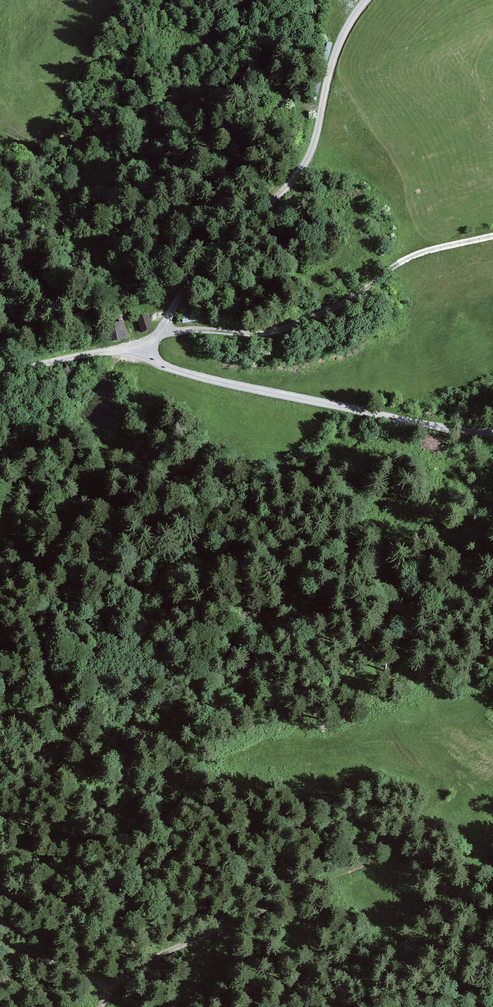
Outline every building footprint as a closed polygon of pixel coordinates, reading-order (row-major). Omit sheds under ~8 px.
[(143,332),(152,329),(148,316),(138,319),(143,332)] [(112,341),(125,338),(121,323),(115,324),(109,326),(110,330),(112,341)]
